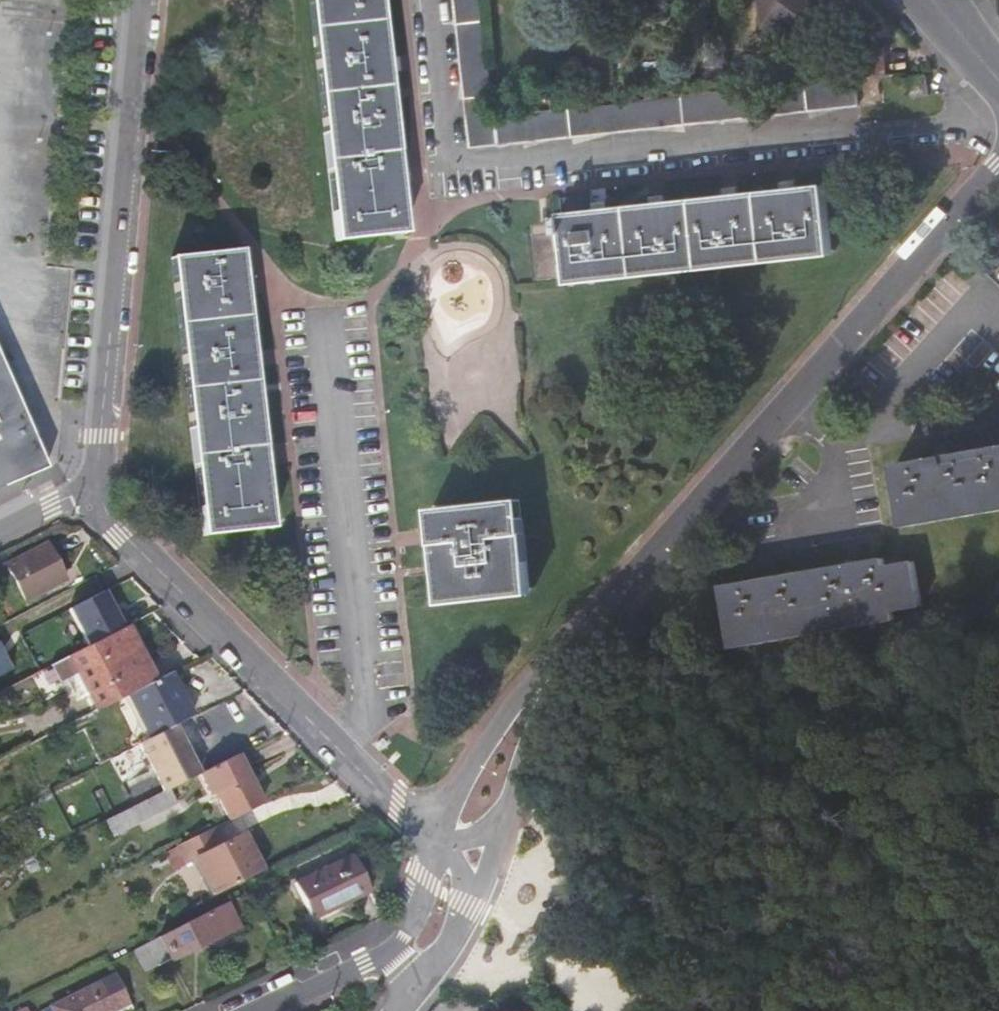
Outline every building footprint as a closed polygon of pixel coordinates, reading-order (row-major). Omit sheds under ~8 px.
[(333,240),(402,233),(377,0),(307,0),(333,240)] [(472,147),(858,105),(856,78),(843,80),(734,91),(674,98),(615,104),(555,110),(495,117),(482,0),(456,0),(472,147)] [(765,26),(810,21),(808,0),(762,0),(765,26)] [(856,78),(888,74),(884,47),(839,53),(843,80),(856,78)] [(908,77),(912,98),(929,95),(926,75),(908,77)] [(833,255),(826,186),(592,211),(590,196),(562,199),(568,256),(558,257),(556,238),(536,240),(541,285),(561,283),(560,269),(569,268),(571,283),(833,255)] [(169,258),(201,535),(269,527),(238,251),(169,258)] [(0,373),(0,481),(47,465),(0,373)] [(897,463),(907,526),(998,510),(998,446),(897,463)] [(432,509),(442,599),(531,589),(521,499),(432,509)] [(45,542),(5,562),(25,600),(64,580),(45,542)] [(884,557),(723,584),(734,646),(895,619),(893,610),(922,605),(915,560),(885,565),(884,557)] [(67,601),(72,611),(71,612),(83,635),(116,617),(121,627),(127,624),(129,623),(145,614),(146,614),(136,595),(111,608),(99,584),(67,601)] [(64,656),(73,674),(91,711),(125,694),(157,677),(129,623),(127,624),(121,627),(82,647),(64,656)] [(64,656),(82,647),(77,637),(23,664),(28,674),(31,673),(64,656)] [(13,670),(0,641),(0,676),(13,670)] [(60,681),(73,674),(64,656),(31,673),(45,699),(63,690),(60,681)] [(191,715),(169,671),(157,677),(125,694),(147,738),(175,724),(191,715)] [(0,689),(0,705),(3,710),(12,707),(2,688),(0,689)] [(191,715),(175,724),(193,760),(232,741),(214,704),(191,715)] [(238,754),(198,774),(209,794),(213,792),(226,820),(262,803),(238,754)] [(170,787),(130,807),(138,822),(177,803),(170,787)] [(105,825),(111,835),(128,827),(123,817),(105,825)] [(209,895),(259,870),(241,834),(215,846),(207,829),(174,845),(176,849),(184,864),(192,860),(209,895)] [(184,864),(176,849),(165,854),(173,870),(184,864)] [(352,854),(293,881),(308,914),(327,905),(328,910),(370,891),(352,854)] [(250,889),(233,898),(238,908),(255,899),(250,889)] [(227,901),(157,937),(170,960),(238,926),(227,901)] [(145,943),(134,949),(144,970),(155,964),(145,943)] [(117,973),(37,1010),(38,1010),(110,1010),(131,1001),(117,973)]
